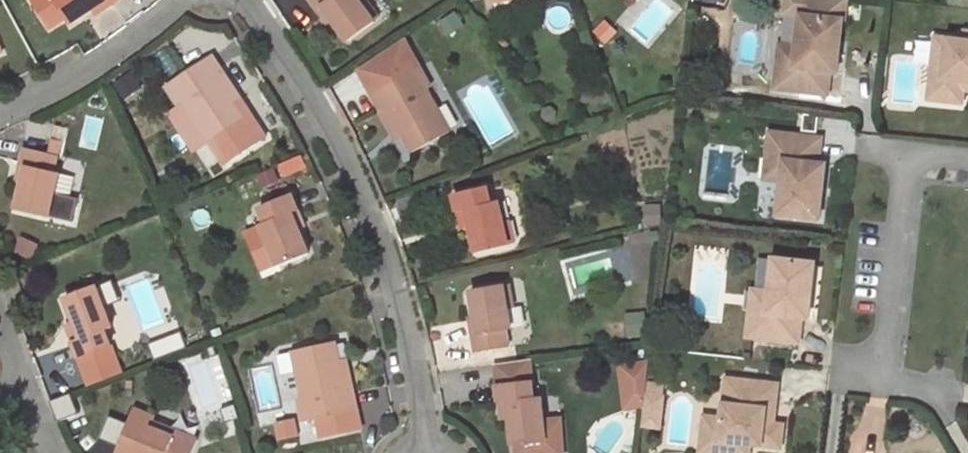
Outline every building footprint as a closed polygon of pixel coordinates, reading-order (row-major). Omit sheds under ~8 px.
[(43,5),(56,26),(73,15),(77,22),(98,8),(111,0),(50,0),(43,5)] [(114,0),(111,0),(98,8),(102,13),(117,3),(114,0)] [(319,7),(325,3),(335,17),(351,38),(377,19),(363,0),(315,0),(319,7)] [(325,3),(319,7),(330,20),(335,17),(325,3)] [(839,71),(845,18),(803,13),(799,45),(793,45),(791,64),(779,63),(777,87),(829,92),(832,70),(839,71)] [(454,17),(443,25),(447,32),(459,25),(454,17)] [(967,30),(966,39),(937,36),(931,88),(965,92),(965,88),(966,79),(967,79),(967,30)] [(361,67),(374,91),(386,112),(391,109),(406,133),(415,150),(452,129),(429,88),(433,85),(406,37),(361,67)] [(793,45),(782,43),(779,63),(791,64),(793,45)] [(224,76),(229,72),(217,53),(171,82),(184,102),(173,109),(200,149),(249,116),(239,100),(224,76)] [(136,69),(120,79),(129,93),(145,83),(136,69)] [(229,72),(224,76),(239,100),(245,96),(229,72)] [(931,88),(930,98),(964,102),(965,92),(931,88)] [(391,109),(386,112),(399,137),(406,133),(391,109)] [(768,157),(786,159),(783,179),(779,213),(821,218),(827,163),(820,162),(823,137),(771,131),(768,157)] [(60,152),(28,144),(24,161),(30,162),(26,179),(20,205),(51,213),(56,192),(62,169),(57,168),(60,152)] [(211,145),(198,152),(210,176),(224,169),(211,145)] [(786,159),(768,157),(766,177),(783,179),(786,159)] [(30,162),(24,161),(19,178),(26,179),(30,162)] [(490,183),(457,191),(460,209),(469,207),(473,223),(479,249),(511,242),(506,221),(501,198),(493,200),(490,183)] [(295,191),(264,204),(270,219),(265,221),(274,243),(283,263),(312,251),(302,226),(295,210),(302,207),(295,191)] [(63,193),(56,192),(51,213),(58,214),(63,193)] [(302,207),(295,210),(302,226),(308,223),(302,207)] [(469,207),(460,209),(464,226),(473,223),(469,207)] [(512,219),(506,221),(511,242),(517,240),(512,219)] [(274,243),(268,245),(277,265),(283,263),(274,243)] [(813,316),(819,261),(778,257),(774,290),(768,289),(765,310),(754,308),(751,335),(803,341),(806,315),(813,316)] [(105,279),(99,282),(106,302),(112,300),(105,279)] [(512,279),(506,281),(510,302),(517,300),(512,279)] [(506,281),(474,287),(479,313),(482,330),(476,331),(479,348),(512,342),(509,326),(514,325),(510,302),(506,281)] [(99,282),(68,294),(78,318),(84,334),(76,338),(82,354),(114,342),(108,327),(115,324),(106,302),(99,282)] [(756,288),(754,308),(765,310),(768,289),(756,288)] [(479,313),(473,314),(476,331),(482,330),(479,313)] [(78,318),(70,322),(76,338),(84,334),(78,318)] [(339,338),(297,347),(307,394),(302,395),(307,417),(315,416),(341,410),(360,407),(355,383),(349,385),(343,357),(339,338)] [(349,356),(343,357),(349,385),(355,383),(349,356)] [(535,377),(501,381),(503,399),(512,398),(514,415),(517,442),(549,438),(547,417),(544,393),(537,394),(535,377)] [(731,377),(726,417),(718,415),(714,450),(736,452),(752,452),(753,443),(784,446),(787,424),(777,423),(768,421),(770,408),(779,409),(782,383),(731,377)] [(666,394),(650,393),(647,423),(663,424),(666,394)] [(512,398),(503,399),(505,416),(514,415),(512,398)] [(137,406),(118,452),(195,452),(202,436),(157,418),(159,415),(137,406)] [(777,423),(779,409),(770,408),(768,421),(777,423)] [(341,410),(315,416),(319,430),(344,425),(341,410)] [(714,450),(718,415),(708,414),(704,450),(714,450)] [(298,416),(281,420),(284,435),(301,431),(298,416)] [(553,416),(547,417),(549,438),(555,437),(553,416)]
